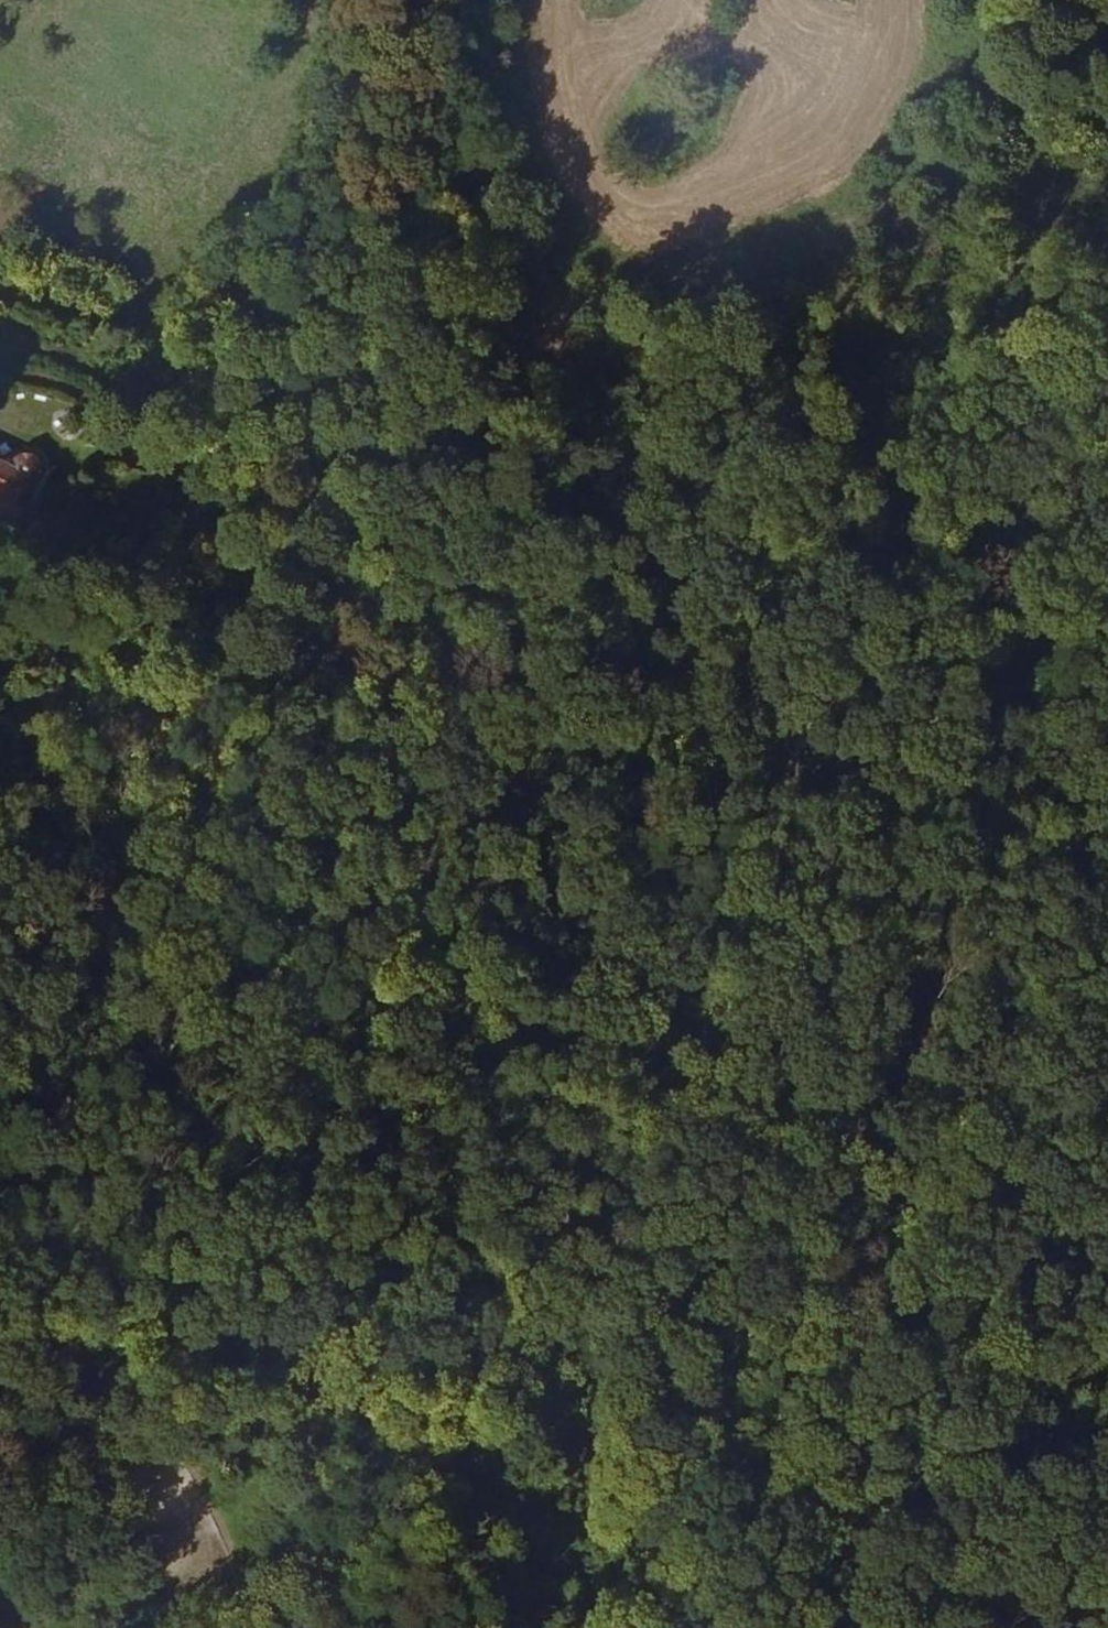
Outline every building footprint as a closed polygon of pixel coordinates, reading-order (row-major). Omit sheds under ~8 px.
[(0,432),(0,464),(12,468),(3,495),(28,504),(34,488),(29,486),(36,465),(38,466),(40,466),(42,465),(44,464),(46,463),(48,462),(49,461),(51,459),(52,458),(53,456),(54,455),(55,452),(56,450),(57,448),(57,446),(57,444),(56,442),(56,440),(55,438),(55,437),(55,436),(53,434),(53,433),(52,432),(51,431),(50,430),(49,429),(48,428),(45,427),(44,426),(43,426),(42,425),(40,425),(40,424),(38,424),(36,424),(34,424),(32,424),(29,426),(28,426),(27,426),(26,427),(25,427),(24,428),(22,429),(21,431),(19,432),(18,434),(17,436),(16,438),(0,432)]
